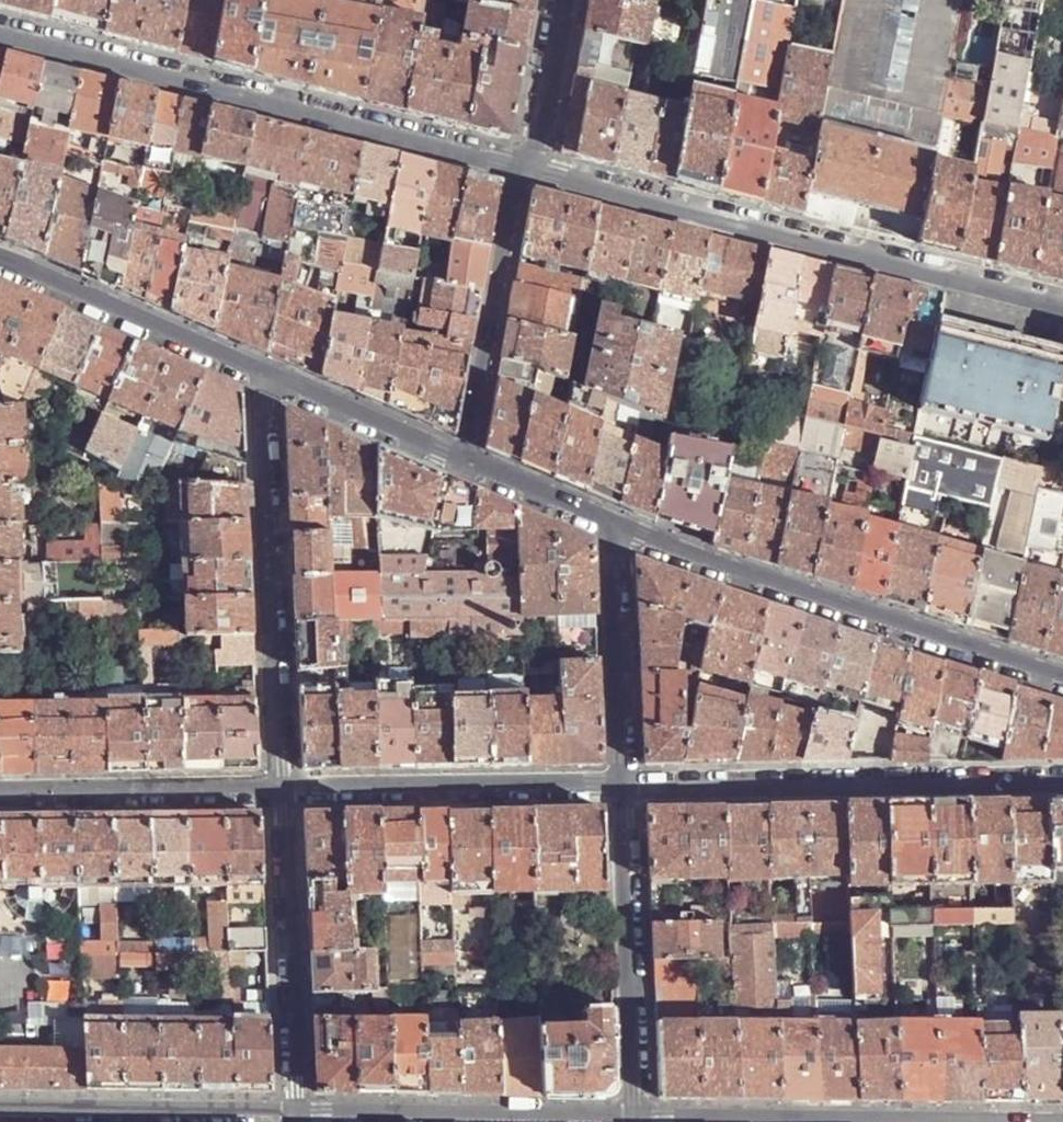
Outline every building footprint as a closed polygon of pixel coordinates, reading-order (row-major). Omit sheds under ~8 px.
[(26,15),(49,21),(53,0),(0,0),(0,8),(26,15)] [(49,21),(82,30),(102,35),(108,0),(53,0),(49,21)] [(102,35),(125,41),(141,45),(144,46),(165,51),(177,54),(187,0),(108,0),(102,35)] [(177,54),(197,59),(214,64),(225,0),(187,0),(177,54)] [(214,64),(234,69),(252,74),(265,0),(225,0),(214,64)] [(252,74),(281,81),(308,88),(323,0),(265,0),(252,74)] [(308,88),(338,96),(362,102),(379,14),(382,0),(323,0),(308,88)] [(379,14),(421,21),(425,3),(425,0),(382,0),(379,14)] [(456,2),(469,5),(531,16),(534,0),(456,0),(456,2)] [(584,32),(600,36),(636,44),(646,46),(652,13),(653,8),(616,0),(590,0),(586,19),(584,32)] [(653,8),(654,0),(616,0),(653,8)] [(738,81),(753,0),(708,0),(705,20),(697,58),(695,74),(718,78),(738,81)] [(705,20),(708,0),(699,0),(695,18),(705,20)] [(778,110),(789,50),(791,36),(798,0),(753,0),(738,81),(735,99),(778,110)] [(934,155),(936,147),(942,116),(949,78),(951,66),(963,0),(843,0),(843,1),(834,45),(831,57),(819,127),(934,155)] [(981,123),(1006,126),(1019,128),(1019,127),(1031,58),(1042,0),(1004,0),(1003,6),(991,73),(988,84),(981,123)] [(456,2),(445,7),(440,37),(460,41),(463,42),(469,5),(456,2)] [(445,7),(425,3),(421,21),(420,34),(438,37),(440,37),(445,7)] [(531,16),(469,5),(463,42),(483,46),(525,54),(528,31),(531,16)] [(421,21),(379,14),(362,102),(386,109),(406,114),(420,34),(421,21)] [(688,56),(697,58),(705,20),(695,18),(688,56)] [(577,69),(592,72),(600,36),(584,32),(579,56),(577,69)] [(420,34),(406,114),(440,123),(468,130),(483,46),(463,42),(460,41),(458,53),(436,48),(438,37),(420,34)] [(592,72),(590,87),(626,96),(628,86),(630,76),(633,59),(634,56),(636,44),(600,36),(592,72)] [(634,56),(669,64),(671,52),(646,46),(636,44),(634,56)] [(525,54),(483,46),(468,130),(509,140),(515,103),(525,54)] [(831,57),(789,50),(778,110),(777,118),(819,127),(831,57)] [(7,55),(0,85),(0,97),(35,106),(44,64),(22,59),(7,55)] [(638,61),(633,59),(630,76),(636,77),(638,61)] [(61,69),(44,64),(35,106),(72,116),(81,74),(61,69)] [(988,84),(991,73),(951,66),(949,78),(988,84)] [(562,152),(576,156),(590,87),(592,72),(577,69),(570,105),(569,114),(562,152)] [(93,77),(81,74),(72,116),(69,130),(108,138),(119,84),(93,77)] [(718,78),(695,74),(692,89),(706,92),(718,78)] [(636,87),(638,78),(636,77),(630,76),(628,86),(636,87)] [(988,84),(949,78),(942,116),(981,123),(988,84)] [(132,87),(119,84),(108,138),(128,143),(146,148),(157,94),(132,87)] [(626,96),(590,87),(576,156),(601,162),(613,165),(626,96)] [(665,87),(661,104),(677,108),(681,91),(665,87)] [(675,181),(717,192),(735,99),(706,92),(692,89),(688,111),(675,181)] [(183,101),(157,94),(146,148),(143,166),(170,171),(173,152),(183,101)] [(0,97),(0,107),(33,116),(35,106),(0,97)] [(734,196),(760,203),(769,152),(777,118),(778,110),(735,99),(717,192),(734,196)] [(198,104),(183,101),(173,152),(202,159),(212,108),(198,104)] [(648,174),(675,181),(688,111),(677,108),(661,104),(648,174)] [(72,116),(35,106),(33,116),(32,121),(69,131),(69,130),(72,116)] [(0,107),(0,138),(26,145),(32,121),(33,116),(0,107)] [(231,113),(212,108),(202,159),(245,170),(255,119),(231,113)] [(276,124),(255,119),(245,170),(245,172),(278,180),(277,183),(298,188),(299,182),(308,133),(276,124)] [(69,131),(32,121),(26,145),(23,160),(61,168),(64,155),(66,144),(69,131)] [(1006,126),(981,123),(975,156),(973,170),(972,174),(996,178),(1006,126)] [(807,192),(922,221),(934,160),(934,155),(819,127),(813,163),(807,192)] [(1019,128),(1013,161),(1051,168),(1057,133),(1019,127),(1019,128)] [(333,139),(308,133),(299,182),(320,188),(354,197),(362,146),(333,139)] [(128,143),(108,138),(105,153),(103,162),(123,166),(128,143)] [(105,153),(66,144),(64,155),(92,164),(97,160),(103,162),(105,153)] [(377,150),(362,146),(354,197),(385,204),(392,206),(401,157),(377,150)] [(934,155),(934,160),(973,170),(975,156),(936,147),(934,155)] [(807,192),(813,163),(785,156),(779,155),(769,152),(760,203),(778,207),(786,209),(803,214),(807,192)] [(414,160),(401,157),(392,206),(388,226),(396,229),(421,236),(434,165),(414,160)] [(939,248),(957,253),(971,181),(972,174),(973,170),(934,160),(922,221),(918,243),(939,248)] [(0,162),(0,239),(4,240),(21,167),(0,162)] [(103,162),(101,171),(128,177),(126,186),(138,189),(142,169),(123,166),(103,162)] [(446,169),(434,165),(421,236),(452,243),(452,241),(468,174),(446,169)] [(170,171),(143,166),(142,169),(138,189),(137,194),(165,200),(166,194),(170,171)] [(59,176),(21,167),(4,240),(24,249),(42,257),(58,181),(59,176)] [(278,180),(245,172),(234,224),(232,231),(248,235),(287,243),(290,227),(295,201),(298,188),(277,183),(278,180)] [(501,182),(468,174),(452,241),(489,248),(501,182)] [(61,265),(80,273),(96,195),(58,181),(42,257),(61,265)] [(995,185),(971,181),(957,253),(977,258),(995,262),(1009,187),(995,185)] [(320,188),(299,182),(298,188),(295,201),(317,205),(320,188)] [(1047,193),(1009,187),(995,262),(1019,269),(1033,272),(1046,196),(1047,193)] [(598,206),(534,190),(524,238),(521,256),(586,272),(598,206)] [(807,192),(803,214),(900,238),(903,239),(918,243),(922,221),(807,192)] [(191,211),(193,201),(166,194),(165,200),(164,204),(191,211)] [(134,209),(96,195),(80,273),(100,282),(118,290),(130,226),(134,209)] [(1062,280),(1062,199),(1058,198),(1046,196),(1033,272),(1048,276),(1058,279),(1062,280)] [(317,205),(295,201),(290,227),(346,238),(351,212),(317,205)] [(392,206),(385,204),(377,244),(384,246),(388,226),(392,206)] [(598,206),(586,272),(623,281),(636,216),(612,210),(598,206)] [(161,215),(134,209),(130,226),(157,233),(161,215)] [(234,224),(191,214),(189,223),(232,234),(232,231),(234,224)] [(636,216),(623,281),(634,283),(661,289),(673,225),(651,220),(636,216)] [(673,225),(661,289),(697,298),(699,289),(710,235),(693,230),(673,225)] [(157,233),(130,226),(118,290),(131,296),(144,301),(157,233)] [(396,229),(388,226),(384,246),(383,248),(392,250),(396,229)] [(346,238),(290,227),(287,243),(285,258),(299,260),(323,270),(339,275),(342,264),(346,238)] [(248,235),(232,231),(232,234),(229,251),(245,254),(248,235)] [(185,240),(157,233),(144,301),(158,307),(170,313),(183,252),(185,240)] [(287,243),(248,235),(245,254),(265,259),(283,263),(285,258),(287,243)] [(710,235),(699,289),(760,305),(771,251),(737,242),(710,235)] [(377,244),(346,238),(342,264),(378,271),(383,248),(384,246),(377,244)] [(452,241),(452,243),(450,253),(448,266),(445,284),(481,290),(486,266),(489,248),(452,241)] [(392,250),(383,248),(378,271),(412,278),(417,255),(392,250)] [(226,263),(228,254),(202,249),(201,257),(226,263)] [(784,254),(771,251),(760,305),(752,350),(783,357),(789,328),(795,299),(803,259),(784,254)] [(201,257),(183,252),(170,313),(189,321),(213,331),(225,270),(226,263),(201,257)] [(280,283),(266,354),(295,367),(322,378),(332,317),(335,304),(293,288),(299,260),(285,258),(283,263),(280,283)] [(283,263),(265,259),(262,279),(280,283),(283,263)] [(803,259),(795,299),(827,308),(835,267),(814,262),(803,259)] [(448,266),(430,263),(426,280),(428,281),(445,284),(448,266)] [(378,271),(342,264),(339,275),(337,289),(337,291),(373,298),(378,271)] [(583,287),(583,282),(520,266),(516,285),(580,300),(583,287)] [(827,308),(824,329),(861,337),(873,277),(847,270),(835,267),(827,308)] [(262,279),(225,270),(213,331),(240,343),(266,354),(280,283),(262,279)] [(339,275),(323,270),(319,284),(337,289),(339,275)] [(412,278),(378,271),(373,298),(371,310),(404,316),(412,278)] [(873,277),(861,337),(898,347),(900,336),(911,286),(889,281),(873,277)] [(445,284),(428,281),(421,312),(475,321),(479,303),(481,290),(445,284)] [(654,319),(658,301),(632,294),(634,283),(623,281),(617,308),(615,320),(653,329),(654,319)] [(0,284),(0,355),(36,370),(62,311),(26,296),(0,284)] [(516,285),(509,322),(573,338),(580,300),(516,285)] [(900,336),(933,344),(938,318),(943,294),(922,289),(911,286),(900,336)] [(580,300),(595,303),(598,291),(583,287),(580,300)] [(691,327),(697,298),(661,289),(658,301),(654,319),(691,327)] [(795,299),(789,328),(822,336),(824,329),(827,308),(795,299)] [(617,308),(601,305),(585,388),(606,397),(640,410),(644,412),(660,419),(678,334),(653,329),(615,320),(617,308)] [(79,319),(62,311),(36,370),(52,377),(62,381),(73,386),(99,327),(79,319)] [(475,321),(421,312),(419,327),(437,330),(446,331),(444,342),(471,347),(473,332),(475,321)] [(368,324),(332,317),(322,378),(339,386),(354,392),(368,324)] [(1049,430),(1057,398),(1062,366),(1062,349),(938,318),(933,344),(929,362),(921,405),(1048,437),(1049,430)] [(506,339),(502,359),(533,366),(539,369),(558,377),(566,380),(574,338),(573,338),(509,322),(506,339)] [(402,331),(368,324),(354,392),(371,399),(387,406),(401,335),(402,331)] [(115,334),(99,327),(73,386),(96,395),(108,401),(134,342),(115,334)] [(822,336),(809,400),(847,408),(847,403),(858,350),(861,337),(824,329),(822,336)] [(446,331),(437,330),(435,340),(444,342),(446,331)] [(435,340),(401,335),(387,406),(421,421),(455,435),(471,347),(444,342),(435,340)] [(898,347),(897,353),(929,362),(933,344),(900,336),(898,347)] [(861,337),(858,350),(896,359),(897,353),(898,347),(861,337)] [(151,349),(134,342),(108,401),(144,415),(169,357),(151,349)] [(698,360),(701,346),(688,344),(686,357),(698,360)] [(185,364),(169,357),(144,415),(178,431),(205,373),(185,364)] [(710,376),(712,364),(698,360),(686,357),(683,370),(710,376)] [(502,359),(499,375),(536,384),(539,369),(533,366),(502,359)] [(547,402),(558,377),(539,369),(536,384),(533,397),(547,402)] [(37,411),(52,377),(36,370),(18,408),(20,408),(34,408),(36,413),(37,411)] [(245,466),(242,389),(222,381),(205,373),(178,431),(173,442),(228,461),(245,466)] [(738,375),(736,383),(744,385),(746,377),(738,375)] [(48,415),(62,381),(52,377),(37,411),(48,415)] [(504,457),(520,464),(533,397),(498,382),(494,404),(485,449),(504,457)] [(573,383),(569,403),(602,417),(606,397),(585,388),(573,383)] [(73,386),(67,399),(91,408),(96,395),(73,386)] [(540,472),(553,478),(567,411),(547,402),(533,397),(520,464),(540,472)] [(843,427),(847,408),(809,400),(806,418),(843,427)] [(847,408),(843,427),(880,435),(884,417),(885,412),(847,403),(847,408)] [(1048,437),(921,405),(920,410),(1047,442),(1048,437)] [(23,446),(20,408),(18,408),(3,409),(0,410),(0,448),(23,446)] [(327,497),(323,425),(304,416),(287,409),(286,410),(285,411),(290,498),(327,497)] [(573,487),(586,492),(600,425),(567,411),(553,478),(573,487)] [(672,424),(660,419),(644,412),(643,419),(640,429),(669,439),(670,437),(672,424)] [(173,442),(178,431),(144,415),(136,432),(119,472),(116,479),(144,483),(156,481),(165,460),(173,442)] [(119,472),(136,432),(101,417),(86,452),(119,472)] [(880,435),(879,441),(912,448),(915,436),(917,426),(884,417),(880,435)] [(772,418),(767,443),(800,450),(805,425),(772,418)] [(843,427),(806,418),(805,425),(800,450),(792,485),(791,496),(828,503),(839,445),(843,427)] [(47,445),(55,426),(40,424),(47,445)] [(377,518),(379,448),(350,436),(323,425),(327,497),(328,516),(345,516),(377,518)] [(607,501),(620,507),(634,439),(600,425),(586,492),(607,501)] [(843,427),(839,445),(877,453),(879,441),(880,435),(843,427)] [(1062,492),(1062,462),(1059,461),(1062,439),(1062,433),(1049,430),(1047,442),(1043,468),(1042,473),(1057,478),(1054,490),(1062,492)] [(906,477),(901,506),(935,515),(941,494),(949,495),(958,447),(956,447),(915,436),(912,448),(906,477)] [(690,528),(715,537),(726,483),(732,450),(670,437),(669,439),(667,452),(655,515),(690,528)] [(634,439),(620,507),(641,515),(654,521),(655,515),(667,452),(634,439)] [(874,470),(906,477),(912,448),(879,441),(877,453),(874,470)] [(767,443),(761,474),(780,478),(780,483),(792,485),(800,450),(767,443)] [(23,446),(0,448),(0,486),(15,485),(24,485),(23,446)] [(958,447),(949,495),(990,506),(1001,458),(958,447)] [(517,530),(516,508),(482,493),(450,479),(414,463),(379,448),(377,518),(433,529),(473,530),(488,529),(517,530)] [(246,486),(245,466),(228,461),(226,467),(182,452),(177,464),(165,460),(156,481),(160,480),(181,482),(246,486)] [(990,506),(981,552),(1024,563),(1027,544),(1039,486),(1042,473),(1043,468),(1001,458),(990,506)] [(89,481),(88,468),(68,470),(69,482),(89,481)] [(862,471),(860,482),(871,484),(873,474),(862,471)] [(1039,486),(1054,490),(1057,478),(1042,473),(1039,486)] [(841,510),(865,516),(871,484),(860,482),(847,480),(841,510)] [(247,501),(246,486),(181,482),(182,522),(248,521),(247,501)] [(715,537),(714,546),(733,552),(745,556),(758,489),(726,483),(715,537)] [(17,525),(15,485),(0,486),(0,526),(17,525)] [(1027,544),(1062,552),(1062,492),(1054,490),(1039,486),(1027,544)] [(777,567),(791,496),(758,489),(745,556),(756,560),(760,561),(777,567)] [(799,574),(813,579),(827,506),(828,503),(791,496),(777,567),(799,574)] [(291,517),(292,534),(328,533),(328,516),(327,497),(290,498),(291,517)] [(835,586),(850,590),(864,519),(865,516),(841,510),(827,506),(813,579),(835,586)] [(558,615),(554,524),(530,514),(516,508),(517,530),(518,565),(521,615),(545,615),(558,615)] [(345,516),(328,516),(328,533),(329,545),(350,547),(350,531),(348,531),(345,516)] [(384,620),(377,518),(345,516),(348,531),(350,531),(350,547),(329,545),(331,576),(332,620),(334,620),(351,620),(365,619),(372,620),(384,620)] [(521,615),(518,565),(490,564),(474,564),(475,574),(424,573),(433,529),(377,518),(384,620),(410,621),(448,621),(449,635),(485,635),(521,635),(521,615)] [(870,597),(882,601),(897,528),(864,519),(850,590),(870,597)] [(249,536),(248,521),(182,522),(183,560),(250,559),(249,536)] [(126,544),(125,524),(101,524),(102,544),(102,548),(119,548),(126,544)] [(596,614),(593,541),(569,531),(554,524),(558,615),(596,614)] [(17,525),(0,526),(0,564),(18,564),(17,525)] [(51,536),(51,525),(37,525),(37,536),(51,536)] [(906,609),(924,615),(939,540),(928,537),(897,528),(882,601),(906,609)] [(473,530),(474,564),(490,564),(488,529),(473,530)] [(518,565),(517,530),(488,529),(490,564),(518,565)] [(293,557),(294,578),(331,576),(329,545),(328,533),(292,534),(293,557)] [(939,540),(924,615),(948,622),(965,628),(981,552),(939,540)] [(102,548),(102,544),(56,545),(57,563),(101,562),(102,563),(102,548)] [(1023,566),(1059,574),(1062,553),(1062,552),(1027,544),(1024,563),(1023,566)] [(120,562),(119,548),(102,548),(102,563),(116,562),(120,562)] [(990,636),(1008,642),(1023,566),(1024,563),(981,552),(965,628),(990,636)] [(250,572),(250,559),(183,560),(185,599),(251,596),(250,572)] [(636,559),(639,608),(682,623),(708,631),(723,589),(684,576),(636,559)] [(18,564),(20,602),(29,603),(66,601),(103,600),(100,572),(101,562),(57,563),(18,564)] [(101,562),(100,572),(109,572),(110,587),(113,587),(114,584),(116,584),(116,562),(102,563),(101,562)] [(18,564),(0,564),(0,603),(17,603),(20,602),(18,564)] [(1023,566),(1008,642),(1023,646),(1043,653),(1059,574),(1023,566)] [(1062,660),(1062,575),(1059,574),(1043,653),(1057,658),(1062,660)] [(295,598),(296,622),(332,620),(331,576),(294,578),(295,598)] [(114,600),(126,600),(126,584),(116,584),(114,584),(114,600)] [(702,668),(702,670),(750,684),(753,668),(767,604),(741,595),(723,589),(708,631),(706,646),(702,668)] [(252,613),(251,596),(185,599),(186,635),(222,634),(253,633),(252,613)] [(140,613),(149,613),(150,608),(161,607),(162,599),(140,600),(140,613)] [(103,613),(103,600),(66,601),(66,614),(103,613)] [(103,613),(104,616),(139,615),(140,613),(140,600),(126,600),(114,600),(103,600),(103,613)] [(66,614),(66,601),(29,603),(29,615),(66,614)] [(19,652),(17,603),(0,603),(0,653),(19,652)] [(767,604),(753,668),(788,679),(801,616),(780,609),(767,604)] [(642,675),(678,674),(681,638),(682,632),(682,623),(639,608),(640,643),(642,675)] [(159,631),(159,614),(149,613),(140,613),(140,632),(159,631)] [(597,654),(596,614),(558,615),(559,635),(559,645),(560,656),(597,654)] [(546,635),(559,635),(558,615),(545,615),(546,635)] [(801,616),(788,679),(822,691),(839,628),(816,621),(801,616)] [(297,645),(298,670),(335,667),(336,667),(335,650),(335,639),(334,620),(332,620),(296,622),(297,645)] [(351,638),(351,620),(334,620),(335,639),(351,638)] [(410,632),(410,621),(384,620),(372,620),(372,631),(410,632)] [(449,635),(448,621),(410,621),(410,632),(410,636),(449,636),(449,635)] [(852,633),(839,628),(822,691),(860,703),(873,640),(852,633)] [(178,635),(178,629),(159,631),(140,632),(140,646),(179,646),(178,635)] [(254,646),(253,633),(222,634),(222,645),(222,652),(216,653),(216,666),(254,664),(254,646)] [(222,645),(222,634),(186,635),(178,635),(179,646),(222,645)] [(373,648),(372,634),(365,634),(363,634),(363,648),(373,648)] [(486,652),(485,635),(449,635),(449,636),(450,652),(486,652)] [(521,646),(521,635),(485,635),(486,652),(522,651),(521,646)] [(873,640),(860,703),(890,712),(899,716),(908,651),(887,644),(873,640)] [(706,646),(697,644),(692,671),(702,668),(706,646)] [(559,645),(521,646),(522,651),(522,662),(560,661),(560,656),(559,645)] [(348,666),(348,650),(335,650),(336,667),(346,667),(348,666)] [(931,658),(908,651),(899,716),(898,719),(934,729),(943,662),(931,658)] [(31,652),(19,652),(0,653),(0,665),(31,664),(31,652)] [(560,664),(560,661),(522,662),(523,676),(560,674),(560,664)] [(599,679),(598,662),(560,664),(560,674),(561,700),(561,701),(599,700),(599,679)] [(934,729),(969,738),(979,673),(957,667),(943,662),(934,729)] [(336,687),(335,667),(298,670),(299,688),(336,687)] [(336,696),(347,696),(347,683),(346,667),(336,667),(335,667),(336,687),(336,696)] [(702,670),(698,687),(747,701),(748,696),(750,684),(702,670)] [(644,728),(685,728),(685,673),(678,674),(642,675),(644,728)] [(979,673),(969,738),(1004,748),(1016,685),(993,678),(979,673)] [(374,682),(347,683),(347,696),(375,696),(374,682)] [(776,685),(773,691),(784,694),(785,688),(776,685)] [(1003,759),(1041,758),(1051,697),(1029,690),(1016,685),(1004,748),(1003,759)] [(256,700),(255,687),(245,687),(239,687),(239,700),(256,700)] [(336,696),(336,687),(299,688),(302,769),(325,769),(339,768),(336,696)] [(712,763),(733,763),(747,701),(698,687),(691,728),(683,764),(712,763)] [(513,765),(527,765),(524,700),(524,692),(487,693),(491,766),(513,765)] [(491,766),(487,693),(452,694),(455,767),(477,766),(491,766)] [(416,767),(411,694),(375,696),(378,767),(401,767),(416,767)] [(455,767),(452,694),(411,694),(416,767),(439,767),(455,767)] [(378,767),(375,696),(347,696),(336,696),(339,768),(363,768),(378,767)] [(755,763),(769,763),(781,709),(781,707),(748,696),(747,701),(733,763),(755,763)] [(1062,758),(1062,701),(1051,697),(1041,758),(1062,758)] [(259,769),(256,700),(239,700),(218,701),(221,770),(244,770),(259,769)] [(561,701),(561,700),(524,700),(527,765),(549,765),(564,765),(561,701)] [(603,764),(599,700),(561,701),(564,765),(587,764),(603,764)] [(184,770),(181,701),(143,702),(147,771),(169,771),(184,770)] [(221,770),(218,701),(181,701),(184,770),(207,770),(221,770)] [(147,771),(143,702),(107,703),(109,772),(131,771),(147,771)] [(109,772),(107,703),(70,704),(72,772),(95,772),(109,772)] [(33,704),(0,705),(0,773),(21,773),(36,773),(33,704)] [(72,772),(70,704),(33,704),(36,773),(58,772),(72,772)] [(790,762),(804,762),(815,718),(810,716),(781,709),(769,763),(790,762)] [(888,725),(897,728),(898,719),(899,716),(890,712),(888,725)] [(829,762),(848,762),(855,727),(821,719),(815,718),(804,762),(829,762)] [(644,728),(646,764),(668,764),(683,764),(691,728),(685,728),(644,728)] [(875,761),(892,761),(896,735),(879,733),(875,761)] [(896,735),(892,761),(910,760),(929,760),(932,740),(896,735)] [(932,740),(929,760),(958,760),(960,744),(932,740)] [(1052,872),(1062,872),(1062,801),(1049,802),(1052,872)] [(985,802),(969,803),(972,885),(1012,884),(1009,802),(985,802)] [(1009,802),(1012,884),(1053,884),(1052,872),(1049,802),(1025,802),(1009,802)] [(945,886),(972,885),(969,803),(945,803),(928,804),(932,886),(945,886)] [(849,887),(891,886),(887,804),(863,805),(846,805),(849,878),(849,887)] [(887,804),(891,886),(917,886),(932,886),(928,804),(904,804),(887,804)] [(809,806),(810,879),(849,878),(846,805),(824,805),(809,806)] [(724,807),(728,879),(728,881),(769,880),(770,806),(743,807),(724,807)] [(770,806),(769,880),(795,879),(810,879),(809,806),(786,806),(770,806)] [(608,890),(604,807),(564,808),(532,809),(536,892),(608,890)] [(648,808),(651,881),(665,880),(690,880),(687,807),(648,808)] [(687,807),(690,880),(728,879),(724,807),(702,807),(687,807)] [(494,893),(491,809),(478,810),(474,810),(448,810),(452,880),(452,894),(467,893),(494,893)] [(536,892),(532,809),(507,809),(491,809),(494,893),(536,892)] [(452,880),(448,810),(430,810),(420,811),(420,880),(452,880)] [(347,881),(344,811),(320,812),(305,812),(307,854),(308,882),(333,882),(347,881)] [(358,811),(344,811),(347,881),(347,894),(348,895),(384,895),(383,881),(380,811),(358,811)] [(396,811),(380,811),(383,881),(420,880),(420,811),(396,811)] [(265,885),(262,813),(239,813),(224,814),(228,885),(265,885)] [(191,885),(188,814),(165,814),(151,815),(154,886),(191,885)] [(228,885),(224,814),(202,814),(188,814),(191,885),(204,885),(228,885)] [(117,886),(113,815),(91,815),(76,816),(80,887),(102,887),(117,886)] [(154,886),(151,815),(128,815),(113,815),(117,886),(154,886)] [(76,816),(56,816),(44,816),(19,816),(0,817),(0,889),(80,887),(76,816)] [(812,924),(851,923),(850,898),(849,887),(849,878),(810,879),(810,888),(812,924)] [(795,879),(796,889),(810,888),(810,879),(795,879)] [(653,924),(667,924),(665,880),(651,881),(653,924)] [(333,882),(308,882),(310,917),(311,952),(350,951),(349,933),(348,895),(347,894),(334,894),(333,882)] [(972,885),(973,909),(1013,909),(1012,884),(972,885)] [(1014,923),(1015,945),(1056,944),(1054,911),(1054,897),(1053,884),(1012,884),(1013,909),(1014,923)] [(205,900),(204,885),(191,885),(192,900),(205,900)] [(118,904),(117,886),(102,887),(103,904),(118,904)] [(103,904),(102,887),(80,887),(81,905),(86,905),(103,904)] [(810,888),(796,889),(797,917),(773,918),(772,925),(772,926),(812,924),(810,888)] [(609,905),(608,890),(536,892),(536,906),(536,908),(609,905)] [(468,908),(467,893),(452,894),(453,908),(468,908)] [(1054,911),(1062,910),(1062,897),(1054,897),(1054,911)] [(855,995),(881,995),(877,913),(875,912),(875,903),(875,898),(850,898),(851,923),(851,933),(855,995)] [(230,929),(229,901),(210,902),(211,925),(211,938),(198,939),(194,939),(194,952),(231,951),(230,929)] [(119,942),(118,904),(103,904),(86,905),(88,942),(119,942)] [(933,910),(934,927),(974,924),(973,909),(933,910)] [(973,909),(974,924),(1014,923),(1013,909),(973,909)] [(892,911),(893,927),(934,927),(933,910),(892,911)] [(671,917),(671,924),(692,924),(692,914),(680,914),(680,917),(671,917)] [(729,914),(692,914),(692,924),(720,924),(730,923),(729,914)] [(812,924),(812,935),(851,933),(851,923),(812,924)] [(653,924),(654,961),(695,960),(722,960),(720,924),(692,924),(671,924),(667,924),(653,924)] [(772,937),(773,939),(812,938),(812,935),(812,924),(772,926),(772,937)] [(211,938),(211,925),(197,925),(198,939),(211,938)] [(456,968),(467,968),(466,925),(453,925),(454,940),(455,952),(455,964),(456,968)] [(731,938),(772,937),(772,926),(772,925),(730,926),(731,938)] [(268,950),(267,929),(230,929),(231,951),(268,950)] [(358,951),(357,933),(349,933),(350,951),(358,951)] [(736,1023),(777,1024),(776,1004),(773,939),(772,937),(731,938),(732,960),(732,970),(735,1012),(736,1023)] [(194,939),(194,938),(156,939),(157,942),(157,953),(194,952),(194,939)] [(455,952),(454,940),(422,941),(423,953),(455,952)] [(120,943),(119,942),(88,942),(83,942),(83,954),(120,953),(120,943)] [(157,953),(157,942),(149,942),(137,943),(120,943),(120,953),(157,953)] [(268,961),(268,950),(231,951),(231,961),(268,961)] [(231,961),(231,951),(194,952),(195,962),(231,961)] [(350,951),(311,952),(312,973),(313,992),(338,992),(353,991),(375,991),(377,991),(377,988),(375,951),(358,951),(350,951)] [(195,962),(194,952),(157,953),(158,966),(158,971),(168,970),(168,964),(184,964),(184,970),(195,970),(195,962)] [(455,964),(455,952),(423,953),(423,965),(455,964)] [(120,967),(120,953),(83,954),(84,965),(95,965),(95,981),(121,981),(120,967)] [(158,966),(157,953),(120,953),(120,967),(131,967),(131,965),(146,964),(147,966),(158,966)] [(654,961),(655,982),(696,982),(696,971),(695,960),(654,961)] [(732,970),(732,960),(722,960),(695,960),(696,971),(732,970)] [(497,986),(497,969),(467,968),(456,968),(457,989),(470,990),(484,990),(498,991),(497,986)] [(424,983),(423,972),(404,974),(405,984),(411,983),(424,983)] [(405,984),(404,974),(387,974),(388,984),(405,984)] [(1017,979),(1018,1015),(1060,1015),(1058,979),(1017,979)] [(412,995),(424,995),(424,983),(411,983),(412,995)] [(389,1015),(388,988),(377,988),(377,991),(375,991),(376,1016),(389,1015)] [(471,999),(470,990),(457,989),(457,998),(471,999)] [(483,999),(484,990),(470,990),(471,999),(483,999)] [(498,1000),(498,991),(484,990),(483,999),(498,1000)] [(353,1007),(353,991),(338,992),(339,1004),(342,1004),(343,1008),(353,1007)] [(339,1004),(338,992),(313,992),(314,1004),(339,1004)] [(274,1093),(270,1002),(233,1001),(234,1020),(237,1092),(260,1092),(274,1093)] [(148,1019),(148,1003),(122,1004),(123,1020),(148,1019)] [(951,1023),(950,1003),(937,1003),(938,1024),(951,1023)] [(104,1004),(105,1020),(123,1020),(122,1004),(104,1004)] [(343,1008),(342,1004),(339,1004),(314,1004),(315,1019),(343,1019),(343,1008)] [(793,1024),(792,1014),(792,1004),(776,1004),(777,1024),(793,1024)] [(616,1085),(613,1007),(584,1009),(585,1030),(562,1031),(553,1025),(541,1025),(544,1064),(545,1096),(578,1096),(604,1097),(616,1085)] [(173,1008),(160,1008),(160,1020),(197,1020),(197,1008),(173,1008)] [(458,1023),(458,1009),(448,1009),(445,1024),(445,1042),(459,1041),(458,1023)] [(698,1012),(698,1023),(736,1023),(735,1012),(698,1012)] [(856,1024),(855,1014),(822,1012),(823,1024),(856,1024)] [(792,1014),(793,1024),(794,1024),(816,1024),(816,1014),(792,1014)] [(1022,1103),(1047,1103),(1062,1103),(1062,1090),(1060,1026),(1060,1015),(1018,1015),(1019,1025),(1022,1103)] [(348,1093),(393,1094),(389,1018),(343,1019),(315,1019),(318,1092),(348,1093)] [(415,1094),(429,1095),(426,1042),(425,1018),(413,1018),(389,1018),(393,1094),(415,1094)] [(88,1052),(86,1020),(55,1019),(55,1052),(88,1052)] [(163,1091),(160,1020),(148,1019),(123,1020),(126,1090),(149,1091),(163,1091)] [(112,1090),(126,1090),(123,1020),(105,1020),(86,1020),(88,1052),(89,1090),(112,1090)] [(185,1091),(200,1091),(197,1020),(160,1020),(163,1091),(185,1091)] [(237,1092),(234,1020),(197,1020),(200,1091),(222,1092),(237,1092)] [(545,1096),(544,1064),(541,1025),(541,1020),(499,1022),(500,1066),(501,1095),(527,1096),(545,1096)] [(500,1066),(499,1022),(458,1023),(459,1041),(462,1095),(485,1095),(501,1095),(500,1066)] [(698,1023),(657,1023),(660,1099),(682,1099),(702,1100),(698,1023)] [(698,1023),(702,1100),(724,1100),(740,1100),(736,1023),(698,1023)] [(777,1024),(736,1023),(740,1100),(764,1100),(781,1101),(777,1024)] [(900,1101),(897,1023),(856,1024),(859,1101),(883,1101),(900,1101)] [(924,1102),(941,1102),(938,1024),(897,1023),(900,1101),(924,1102)] [(938,1024),(941,1102),(965,1102),(982,1102),(979,1027),(979,1024),(951,1023),(938,1024)] [(793,1024),(777,1024),(781,1101),(800,1101),(820,1101),(816,1024),(794,1024),(793,1024)] [(823,1024),(816,1024),(820,1101),(844,1101),(859,1101),(856,1024),(823,1024)] [(1019,1025),(979,1027),(982,1102),(1006,1102),(1022,1103),(1019,1025)] [(462,1095),(459,1041),(445,1042),(433,1042),(426,1042),(429,1095),(449,1095),(462,1095)] [(88,1052),(55,1052),(0,1051),(0,1089),(89,1090),(88,1052)]
